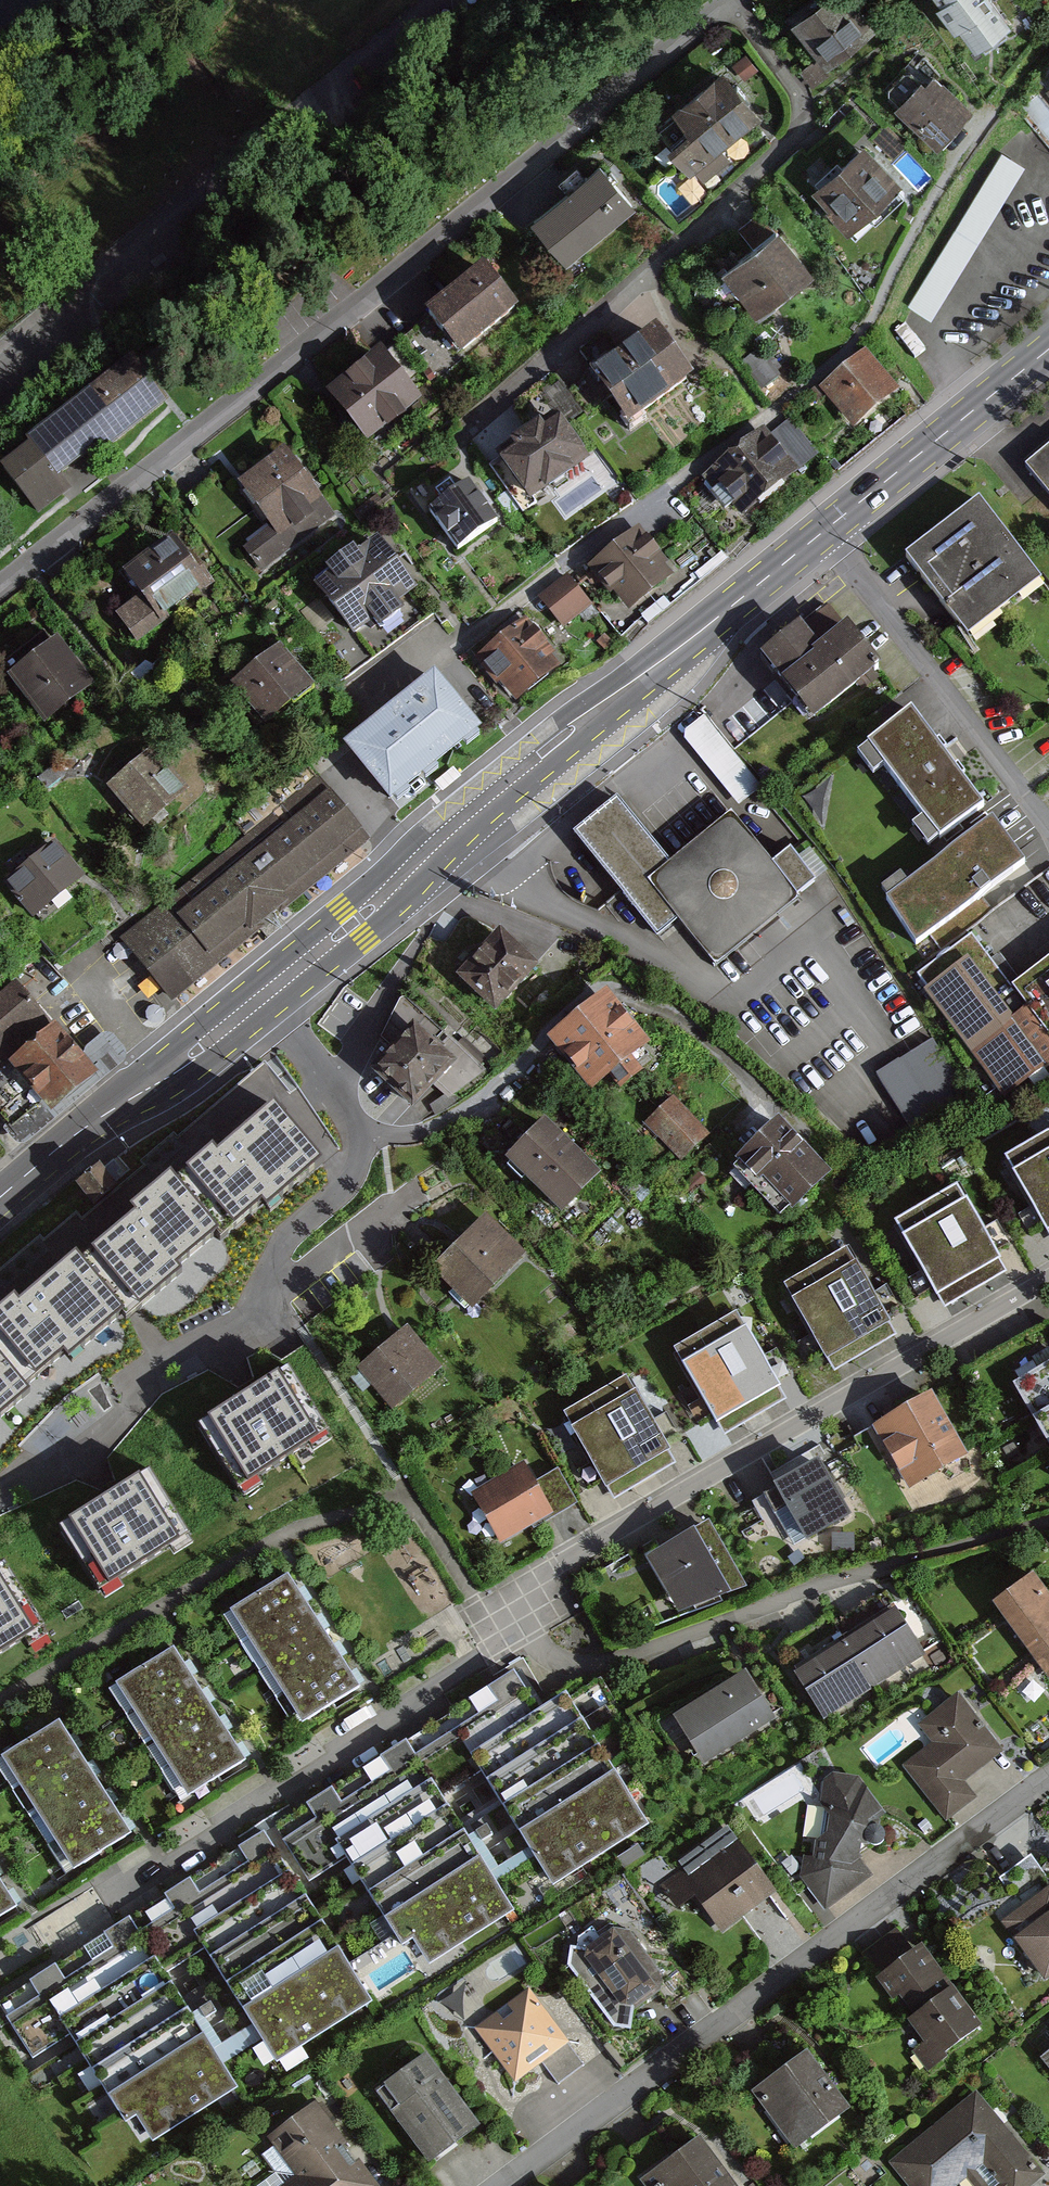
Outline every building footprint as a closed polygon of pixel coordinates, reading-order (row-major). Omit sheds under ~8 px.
[(795,17),(827,58),(871,24),(852,0),(817,0),(795,17)] [(1008,0),(940,0),(934,4),(965,47),(1016,11),(1008,0)] [(971,103),(935,68),(901,102),(938,137),(971,103)] [(724,70),(650,127),(691,180),(765,124),(724,70)] [(902,185),(866,145),(815,191),(850,230),(902,185)] [(1002,147),(908,302),(932,316),(1024,163),(1002,147)] [(596,170),(531,223),(565,265),(630,211),(596,170)] [(753,251),(722,276),(757,320),(814,274),(764,212),(738,232),(753,251)] [(482,271),(426,319),(461,360),(517,313),(482,271)] [(593,376),(567,394),(583,417),(603,404),(623,433),(688,389),(653,338),(621,360),(606,340),(581,357),(593,376)] [(866,351),(820,388),(853,428),(899,391),(866,351)] [(380,352),(334,389),(369,433),(415,396),(380,352)] [(742,367),(768,387),(779,374),(752,353),(742,367)] [(92,389),(26,438),(30,442),(43,459),(54,475),(59,471),(91,447),(97,455),(168,402),(150,378),(134,357),(92,389)] [(512,463),(497,473),(522,508),(541,495),(544,500),(569,482),(566,479),(586,465),(560,428),(540,442),(536,437),(508,456),(512,463)] [(763,498),(795,474),(786,461),(778,451),(761,429),(701,475),(734,519),(741,514),(763,498)] [(59,471),(54,475),(43,459),(30,442),(1,463),(36,509),(69,485),(59,471)] [(1048,492),(1048,445),(1026,464),(1048,492)] [(280,524),(250,545),(265,566),(343,510),(302,452),(254,486),(280,524)] [(433,506),(428,510),(449,538),(457,549),(477,535),(496,521),(468,482),(449,495),(433,506)] [(978,504),(905,559),(966,641),(1040,585),(978,504)] [(673,580),(634,531),(585,570),(624,619),(673,580)] [(151,592),(123,611),(141,637),(174,615),(170,610),(216,578),(186,534),(135,569),(151,592)] [(324,582),(356,630),(382,613),(387,622),(416,603),(410,595),(424,586),(392,538),(375,549),(370,542),(341,561),(345,569),(324,582)] [(593,607),(565,574),(534,600),(561,633),(593,607)] [(526,621),(478,658),(516,706),(563,669),(526,621)] [(811,729),(882,678),(847,628),(818,649),(805,631),(762,661),(811,729)] [(96,682),(64,636),(15,670),(46,716),(96,682)] [(322,682),(289,643),(238,685),(270,725),(322,682)] [(491,727),(445,671),(352,747),(398,803),(491,727)] [(983,811),(911,713),(861,750),(933,847),(983,811)] [(703,717),(686,731),(686,742),(737,805),(759,787),(703,717)] [(157,745),(117,782),(153,822),(194,785),(157,745)] [(321,779),(125,939),(174,998),(370,838),(321,779)] [(575,834),(656,935),(674,920),(713,968),(815,887),(788,854),(773,865),(733,815),(668,867),(616,801),(575,834)] [(990,823),(886,901),(918,942),(1021,865),(990,823)] [(62,841),(16,880),(45,914),(91,875),(62,841)] [(509,929),(465,973),(502,1009),(545,966),(509,929)] [(1048,1060),(1048,1040),(1025,1009),(1012,1019),(1007,1013),(969,962),(962,954),(918,987),(1001,1096),(1048,1060)] [(1025,1009),(1048,1040),(1048,960),(1010,989),(1025,1009)] [(17,1063),(56,1031),(14,981),(0,993),(0,1077),(17,1063)] [(617,990),(559,1037),(599,1085),(617,1071),(627,1084),(648,1067),(638,1053),(656,1038),(617,990)] [(397,1048),(379,1068),(421,1107),(439,1088),(452,1101),(489,1071),(453,1037),(447,1043),(439,1036),(444,1030),(407,996),(385,1036),(397,1048)] [(56,1031),(17,1063),(57,1111),(103,1072),(63,1024),(56,1031)] [(968,1094),(931,1036),(876,1072),(913,1129),(968,1094)] [(708,1132),(676,1095),(649,1118),(681,1155),(708,1132)] [(170,1167),(130,1201),(136,1207),(82,1254),(76,1247),(19,1296),(15,1291),(0,1304),(0,1412),(29,1387),(24,1381),(63,1347),(68,1354),(121,1309),(126,1315),(182,1266),(177,1260),(215,1226),(220,1232),(262,1195),(268,1203),(324,1155),(274,1098),(217,1147),(213,1142),(176,1174),(170,1167)] [(514,1154),(534,1135),(510,1110),(480,1139),(504,1164),(514,1154)] [(837,1167),(786,1113),(739,1158),(789,1212),(837,1167)] [(607,1172),(553,1117),(534,1135),(514,1154),(568,1210),(607,1172)] [(1048,1158),(1048,1134),(1039,1140),(1048,1158)] [(1039,1140),(1010,1156),(1048,1226),(1048,1158),(1039,1140)] [(105,1166),(84,1186),(104,1206),(124,1187),(105,1166)] [(929,1205),(975,1287),(1004,1271),(958,1189),(929,1205)] [(946,1304),(975,1287),(929,1205),(900,1222),(946,1304)] [(494,1211),(440,1265),(480,1305),(534,1251),(494,1211)] [(856,1340),(862,1350),(891,1334),(885,1324),(855,1270),(845,1252),(816,1268),(829,1291),(856,1339),(856,1340)] [(833,1366),(862,1350),(856,1340),(856,1339),(829,1291),(816,1268),(787,1284),(833,1366)] [(708,1333),(754,1415),(783,1399),(737,1317),(708,1333)] [(411,1326),(363,1366),(396,1405),(444,1365),(411,1326)] [(725,1431),(754,1415),(708,1333),(679,1350),(725,1431)] [(249,1388),(197,1420),(237,1483),(327,1427),(288,1364),(249,1388)] [(1036,1423),(1048,1416),(1048,1370),(1017,1389),(1036,1423)] [(596,1396),(642,1478),(671,1462),(625,1380),(596,1396)] [(972,1451),(938,1389),(879,1421),(913,1483),(972,1451)] [(613,1494),(642,1478),(596,1396),(567,1412),(613,1494)] [(1048,1445),(1048,1416),(1036,1423),(1048,1445)] [(827,1457),(781,1481),(811,1537),(856,1513),(827,1457)] [(527,1460),(475,1490),(505,1543),(557,1513),(527,1460)] [(110,1490),(59,1522),(98,1585),(188,1529),(149,1466),(110,1490)] [(714,1519),(652,1554),(683,1609),(751,1585),(714,1519)] [(44,1622),(4,1559),(0,1562),(0,1649),(44,1622)] [(310,1604),(293,1576),(229,1615),(247,1644),(310,1604)] [(999,1607),(1048,1674),(1048,1600),(1034,1580),(999,1607)] [(328,1632),(310,1604),(247,1644),(264,1672),(328,1632)] [(894,1612),(846,1642),(872,1683),(920,1653),(894,1612)] [(346,1660),(328,1632),(264,1672),(282,1700),(346,1660)] [(846,1642),(799,1673),(825,1713),(872,1683),(846,1642)] [(195,1677),(178,1648),(114,1688),(132,1716),(195,1677)] [(363,1689),(346,1660),(282,1700),(300,1728),(363,1689)] [(783,1723),(753,1670),(658,1724),(689,1777),(783,1723)] [(213,1705),(195,1677),(132,1716),(149,1744),(213,1705)] [(564,1696),(471,1756),(555,1886),(649,1825),(564,1696)] [(995,1755),(956,1700),(920,1725),(934,1744),(908,1762),(946,1816),(971,1798),(958,1780),(995,1755)] [(230,1733),(213,1705),(149,1744),(167,1772),(230,1733)] [(63,1721),(0,1760),(0,1761),(17,1789),(81,1749),(63,1721)] [(248,1761),(230,1733),(167,1772),(184,1801),(248,1761)] [(98,1777),(81,1749),(17,1789),(35,1817),(98,1777)] [(763,1813),(812,1789),(802,1768),(753,1792),(763,1813)] [(116,1805),(98,1777),(35,1817),(52,1845),(116,1805)] [(820,1855),(798,1871),(825,1908),(865,1879),(853,1862),(865,1825),(881,1814),(860,1783),(835,1778),(816,1790),(831,1810),(820,1855)] [(430,1785),(337,1845),(421,1975),(515,1914),(430,1785)] [(134,1833),(116,1805),(52,1845),(70,1873),(134,1833)] [(679,1868),(663,1879),(686,1910),(701,1898),(728,1935),(785,1893),(733,1823),(676,1864),(679,1868)] [(288,1870),(194,1930),(278,2060),(372,1999),(288,1870)] [(0,1880),(0,1918),(17,1907),(0,1880)] [(1048,1980),(1048,1880),(998,1918),(1045,1983),(1048,1980)] [(676,1983),(633,1919),(589,1949),(632,2013),(676,1983)] [(992,2024),(933,1943),(885,1978),(944,2059),(992,2024)] [(153,1959),(59,2019),(143,2149),(237,2088),(153,1959)] [(517,2085),(575,2046),(535,1987),(477,2026),(517,2085)] [(798,2150),(858,2109),(818,2051),(758,2092),(798,2150)] [(488,2124),(437,2053),(380,2093),(431,2165),(488,2124)] [(1047,2167),(1008,2118),(1006,2120),(985,2093),(895,2164),(913,2185),(962,2185),(965,2183),(967,2185),(1024,2185),(1047,2167)] [(271,2138),(301,2178),(379,2185),(319,2103),(271,2138)] [(707,2134),(636,2184),(638,2185),(744,2185),(707,2134)] [(301,2178),(290,2185),(378,2185),(379,2185),(301,2178)]
